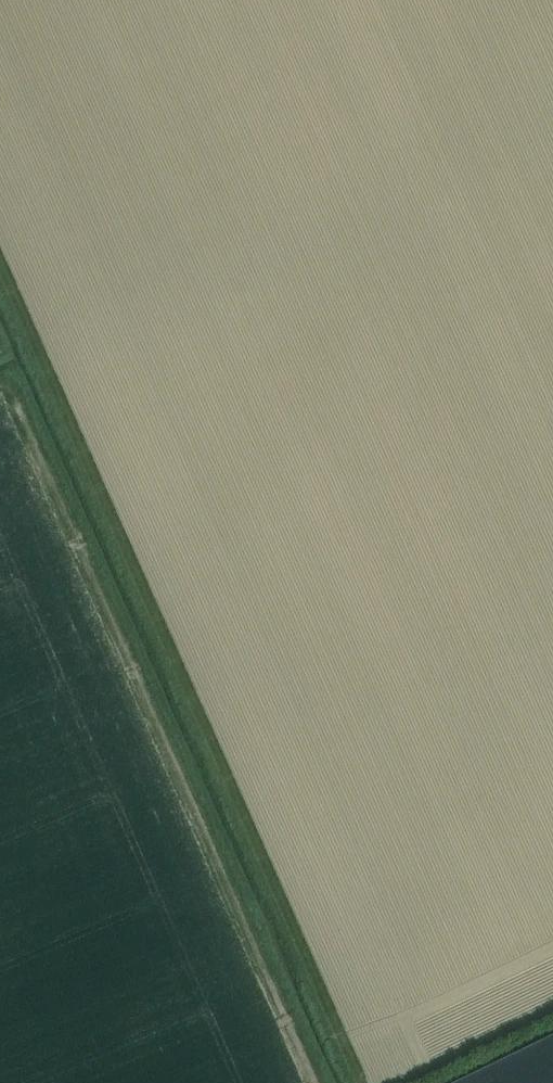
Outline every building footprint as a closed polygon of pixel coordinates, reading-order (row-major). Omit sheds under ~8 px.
[(450,1082),(552,1082),(552,1033),(450,1082)]
